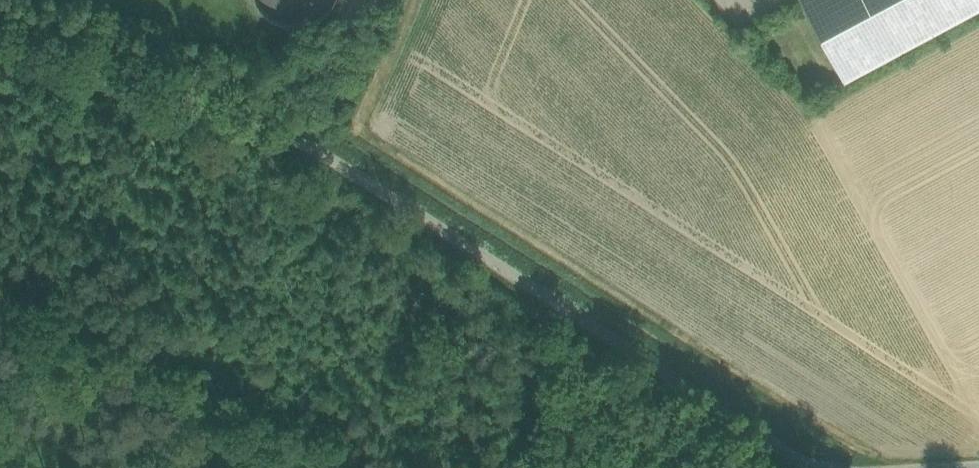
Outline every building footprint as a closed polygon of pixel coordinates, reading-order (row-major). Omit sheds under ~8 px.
[(288,12),(309,0),(281,0),(288,12)] [(845,78),(978,7),(978,0),(804,0),(845,78)]
